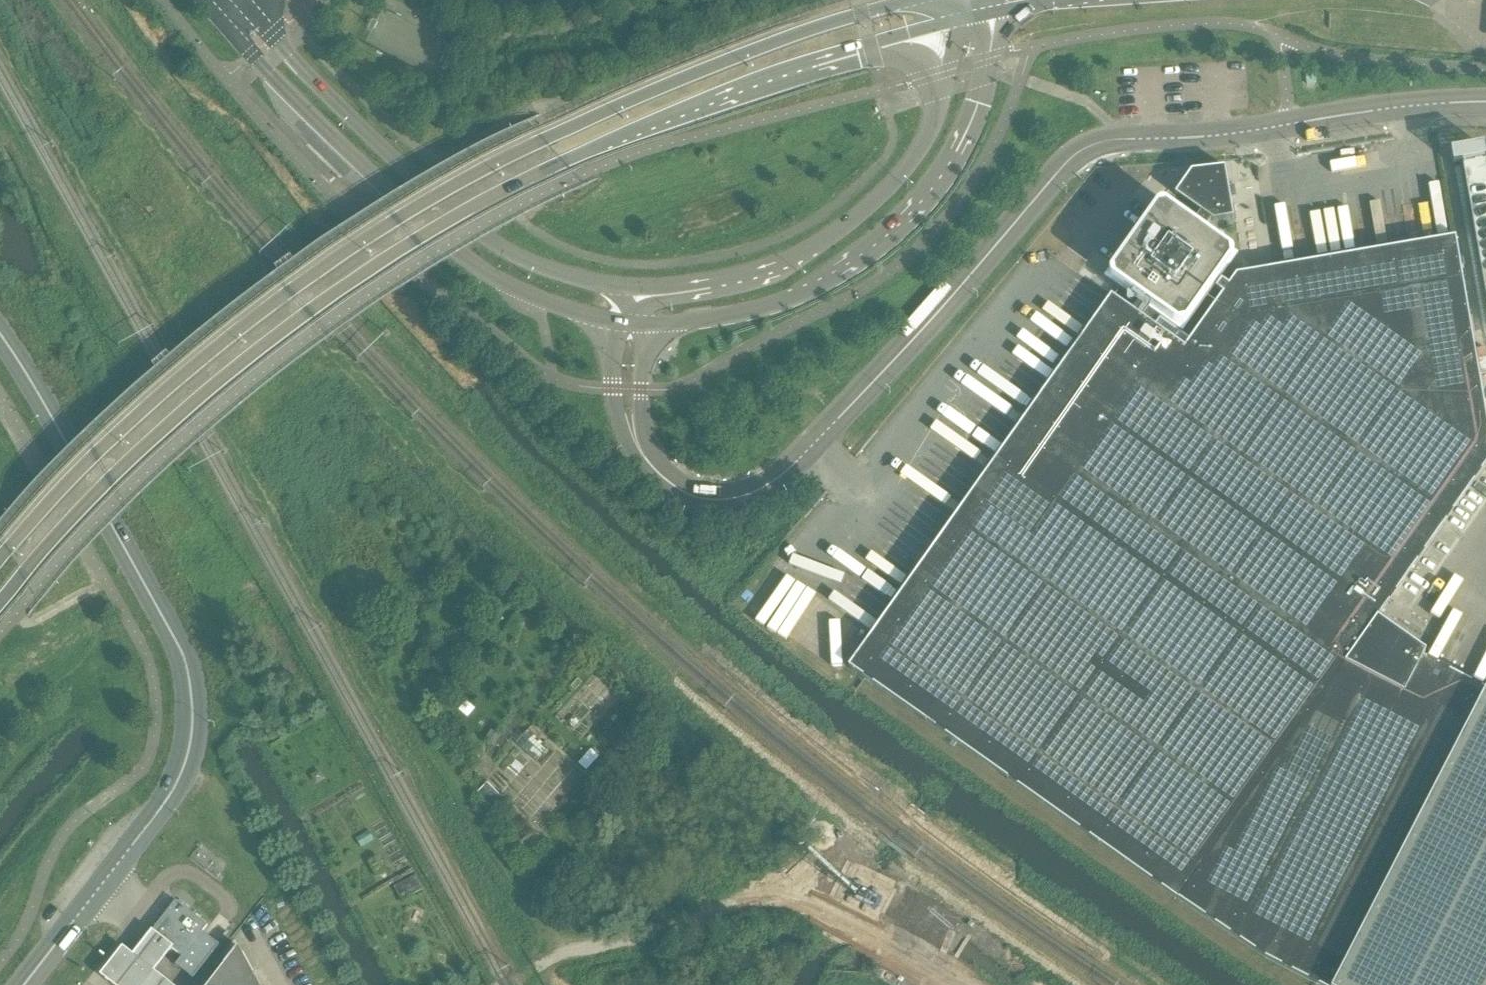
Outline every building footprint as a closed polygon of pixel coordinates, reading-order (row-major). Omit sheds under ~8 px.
[(1414,565),(1485,465),(1485,463),(1485,424),(1481,394),(1459,266),(1457,255),(1454,238),(1451,239),(1276,269),(1264,271),(1236,276),(1236,277),(1226,270),(1238,254),(1204,230),(1211,220),(1213,221),(1233,218),(1229,199),(1236,197),(1234,186),(1227,187),(1224,168),(1191,172),(1175,195),(1200,213),(1193,223),(1159,199),(1104,277),(1120,288),(1125,292),(1126,289),(1140,299),(1132,312),(1117,302),(1113,298),(1111,297),(935,547),(871,636),(850,666),(866,678),(1046,806),(1177,899),(1265,958),(1317,984),(1485,984),(1485,689),(1485,690),(1422,657),(1420,656),(1418,660),(1378,631),(1371,626),(1375,620),(1414,565)] [(591,750),(578,764),(586,772),(599,758),(591,750)] [(487,783),(477,793),(492,808),(502,798),(487,783)] [(534,831),(514,848),(524,860),(544,842),(534,831)] [(416,874),(394,887),(402,901),(424,888),(416,874)] [(182,957),(175,965),(193,979),(219,945),(202,932),(207,926),(176,901),(151,932),(172,948),(182,957)] [(154,971),(172,948),(151,932),(133,954),(123,947),(100,975),(113,984),(172,984),(154,971)] [(238,946),(207,984),(259,984),(238,946)]
